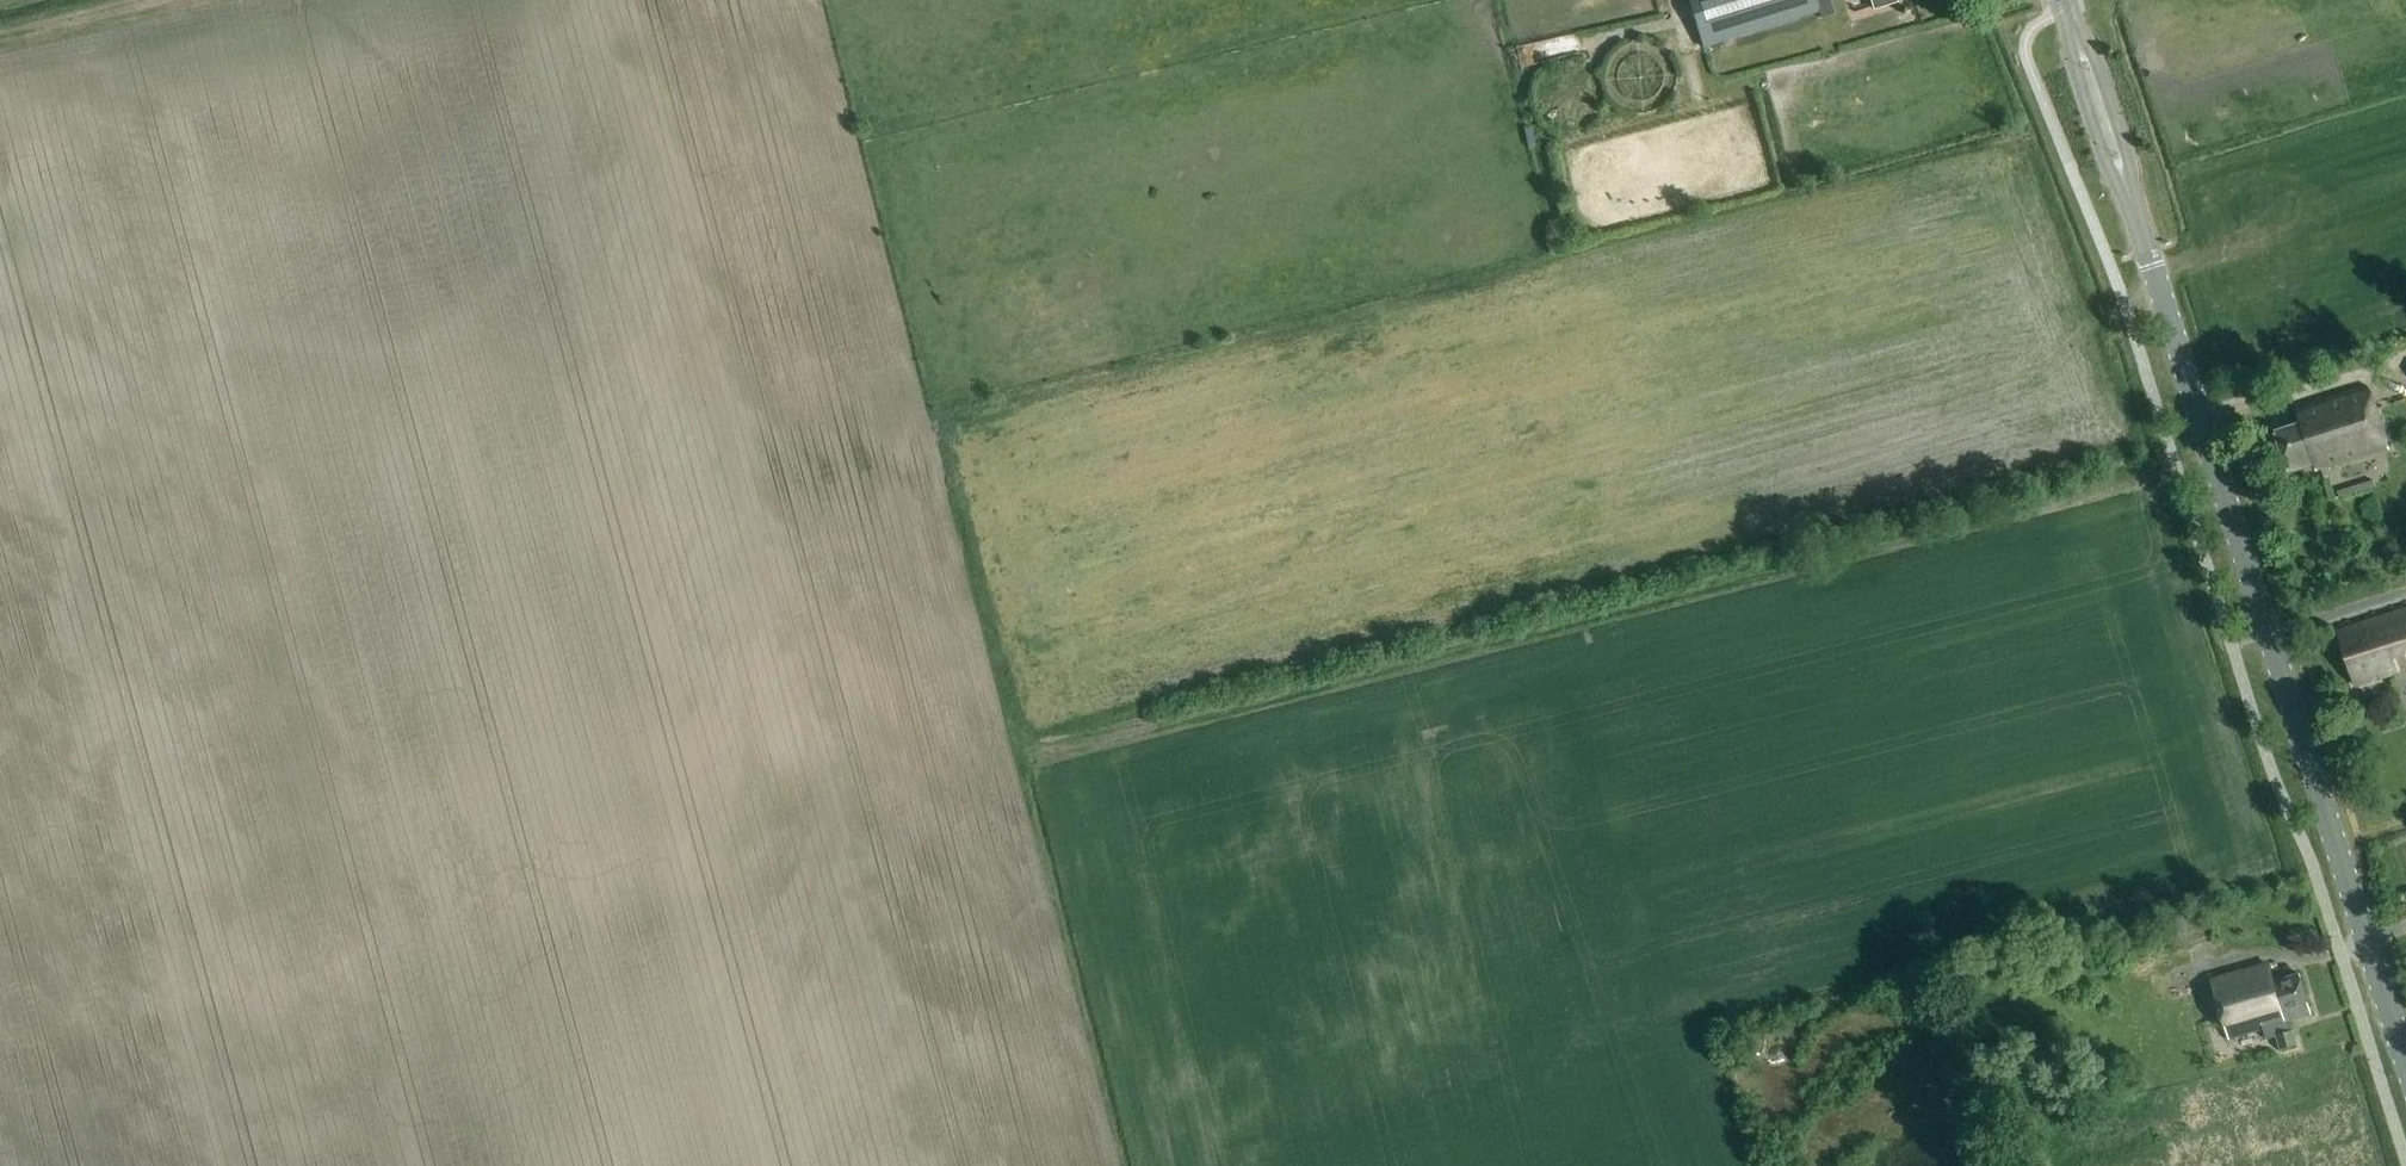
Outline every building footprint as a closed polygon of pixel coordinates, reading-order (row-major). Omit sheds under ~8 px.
[(1703,47),(1818,11),(1815,0),(1688,0),(1703,47)] [(1874,10),(1897,2),(1896,0),(1871,0),(1874,10)] [(2276,432),(2289,473),(2315,465),(2317,471),(2389,449),(2369,387),(2297,410),(2302,424),(2276,432)] [(2338,631),(2355,686),(2382,678),(2381,675),(2389,672),(2390,674),(2405,669),(2405,610),(2338,631)] [(2208,915),(2169,926),(2177,951),(2216,940),(2208,915)] [(2269,965),(2212,981),(2229,1039),(2264,1029),(2267,1040),(2277,1037),(2281,1049),(2297,1045),(2293,1031),(2289,1032),(2286,1021),(2312,1014),(2300,974),(2274,982),(2269,965)]
